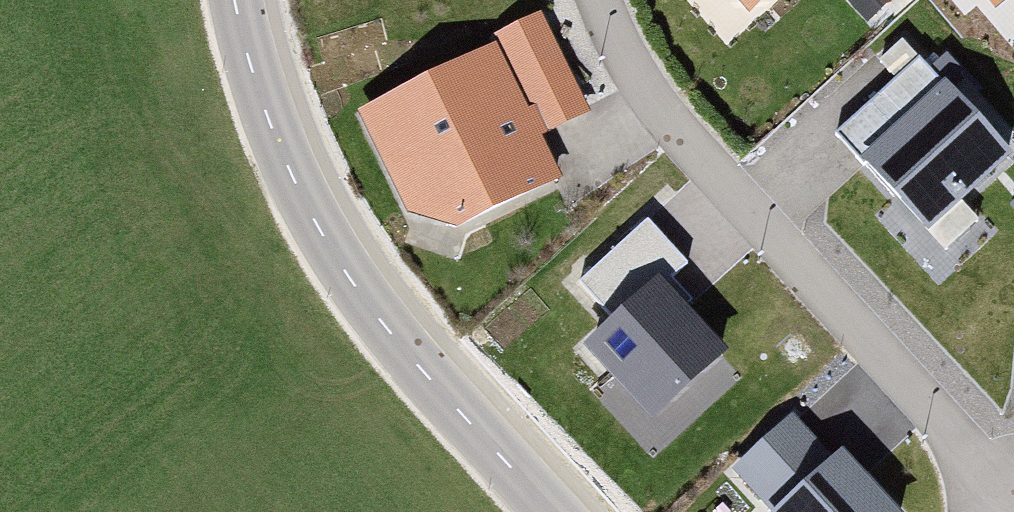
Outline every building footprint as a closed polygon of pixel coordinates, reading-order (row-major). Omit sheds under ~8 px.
[(868,15),(886,0),(855,0),(868,15)] [(544,19),(500,40),(542,128),(586,107),(544,19)] [(492,54),(364,114),(412,207),(453,217),(548,172),(492,54)] [(1007,149),(925,57),(847,127),(929,219),(1007,149)] [(588,280),(622,318),(659,286),(685,263),(652,224),(588,280)] [(734,371),(659,286),(622,318),(596,341),(671,426),(734,371)] [(761,479),(795,511),(892,511),(810,430),(761,479)]
